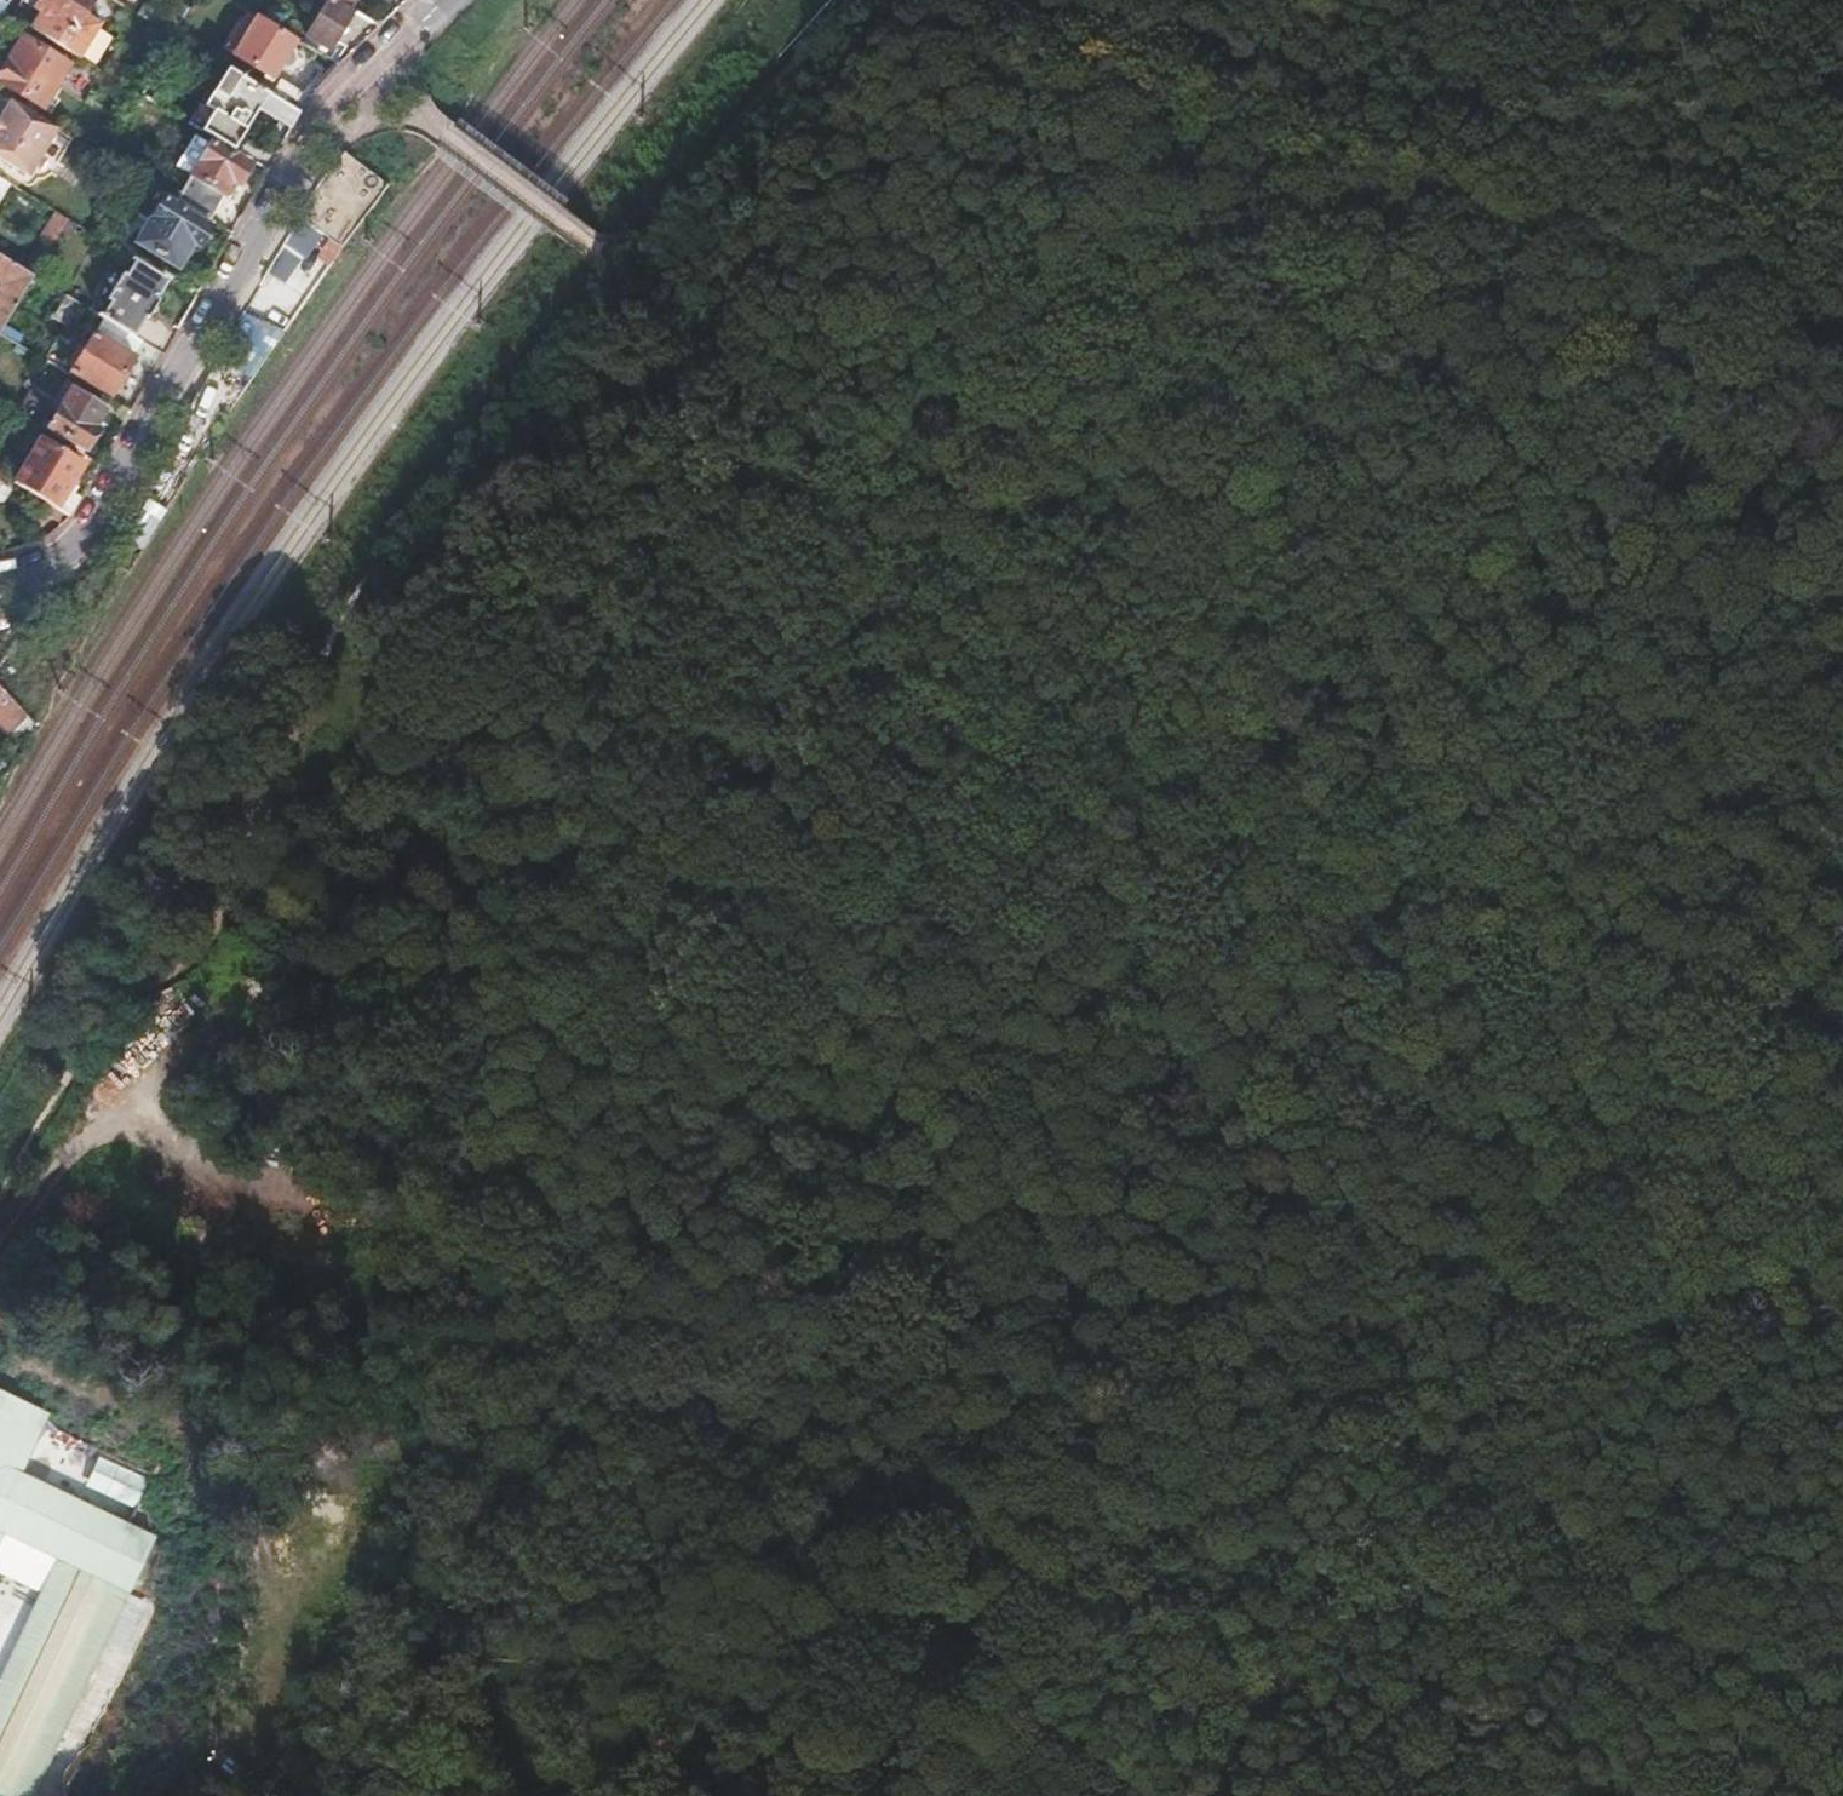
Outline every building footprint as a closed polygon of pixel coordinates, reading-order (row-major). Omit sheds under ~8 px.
[(79,59),(99,26),(84,17),(94,0),(41,0),(36,8),(43,12),(32,31),(79,59)] [(328,47),(331,46),(353,11),(347,8),(335,0),(328,0),(306,34),(328,47)] [(271,78),(296,38),(258,16),(256,20),(249,16),(231,47),(237,50),(234,55),(271,78)] [(0,77),(0,82),(42,107),(67,66),(23,39),(0,77)] [(277,73),(268,88),(270,89),(304,109),(313,93),(278,73),(277,73)] [(294,125),(304,109),(270,89),(268,88),(261,83),(196,126),(228,144),(235,148),(259,106),(294,125)] [(58,129),(11,101),(0,119),(0,160),(29,177),(58,129)] [(208,137),(175,196),(209,215),(231,178),(238,182),(251,161),(208,137)] [(286,330),(385,178),(343,151),(244,304),(286,330)] [(158,192),(131,240),(176,266),(179,261),(182,261),(188,250),(186,247),(190,240),(195,243),(209,220),(158,192)] [(57,213),(40,242),(49,247),(66,219),(57,213)] [(40,242),(24,269),(33,274),(49,247),(40,242)] [(0,287),(0,329),(33,274),(24,269),(0,255),(0,280),(3,282),(0,287)] [(99,311),(97,315),(132,335),(144,315),(145,316),(149,310),(152,304),(156,298),(154,297),(166,278),(131,258),(129,262),(99,311)] [(97,310),(99,311),(129,262),(126,261),(122,267),(118,267),(114,267),(110,269),(107,271),(103,273),(101,276),(98,280),(97,284),(96,288),(96,292),(97,296),(98,300),(100,304),(97,310)] [(59,322),(73,298),(62,291),(48,315),(59,322)] [(92,327),(68,366),(111,390),(134,351),(92,327)] [(72,384),(49,423),(82,442),(105,403),(72,384)] [(43,438),(18,482),(57,504),(71,512),(82,493),(67,485),(81,461),(43,438)] [(24,748),(36,726),(0,690),(0,724),(24,748)] [(0,1404),(0,1487),(6,1473),(31,1418),(0,1404)] [(6,1473),(0,1487),(0,1538),(45,1559),(117,1591),(143,1534),(116,1522),(6,1473)] [(45,1559),(0,1659),(0,1795),(23,1795),(117,1591),(45,1559)]
